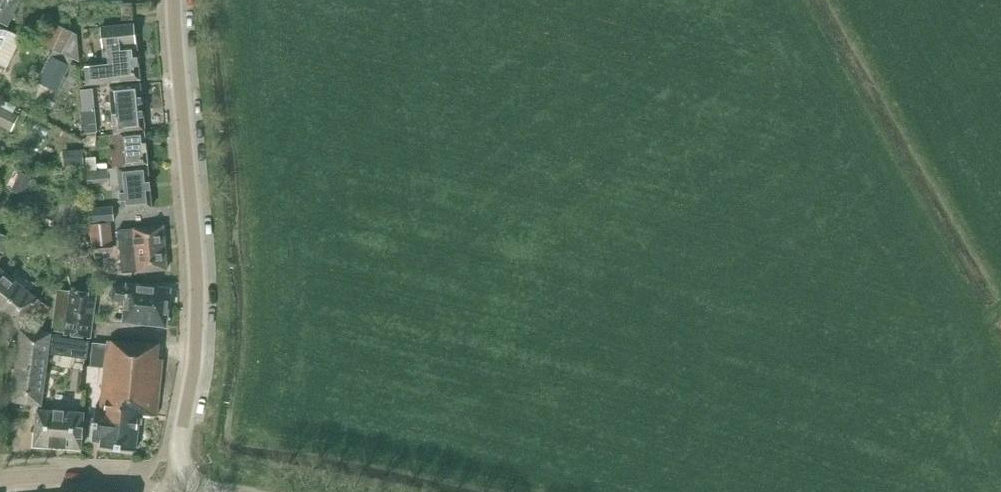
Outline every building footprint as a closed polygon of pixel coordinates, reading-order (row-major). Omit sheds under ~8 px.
[(9,0),(0,0),(0,22),(8,26),(18,5),(9,0)] [(69,30),(54,23),(44,45),(54,50),(51,56),(70,65),(79,69),(76,33),(69,30)] [(101,27),(103,48),(105,65),(85,67),(87,85),(139,79),(134,24),(101,27)] [(0,27),(0,53),(11,32),(0,27)] [(58,91),(70,65),(51,56),(39,82),(58,91)] [(110,86),(111,96),(114,124),(115,134),(144,131),(140,83),(110,86)] [(11,130),(18,116),(0,107),(0,124),(11,130)] [(90,109),(83,110),(85,133),(98,132),(96,110),(96,108),(90,109)] [(148,164),(144,131),(115,134),(118,167),(148,164)] [(82,149),(63,150),(64,166),(84,164),(82,149)] [(95,170),(94,157),(85,158),(87,171),(95,170)] [(109,168),(109,169),(100,170),(95,170),(87,171),(87,182),(110,180),(111,187),(120,186),(123,211),(152,207),(148,164),(118,167),(118,168),(109,168)] [(32,176),(21,170),(11,189),(23,195),(32,176)] [(68,239),(85,202),(66,194),(49,231),(68,239)] [(90,223),(115,220),(114,207),(89,209),(90,223)] [(91,249),(113,247),(110,222),(89,224),(91,249)] [(122,273),(138,272),(167,269),(163,226),(118,230),(122,273)] [(2,253),(9,237),(0,233),(0,252),(2,253)] [(38,299),(0,268),(0,313),(19,329),(26,318),(40,326),(50,309),(38,299)] [(125,321),(165,325),(166,321),(167,319),(168,313),(167,311),(169,290),(128,285),(128,287),(113,285),(112,300),(127,301),(125,321)] [(66,332),(66,334),(89,338),(96,295),(72,291),(72,292),(58,290),(53,330),(66,332)] [(21,330),(11,401),(41,405),(51,334),(21,330)] [(101,447),(135,451),(140,414),(157,416),(163,359),(158,358),(160,343),(108,341),(108,345),(94,343),(91,366),(105,367),(100,407),(96,406),(92,440),(102,442),(101,447)] [(87,347),(64,345),(63,358),(85,360),(87,347)] [(84,413),(37,410),(34,446),(81,449),(84,413)]
